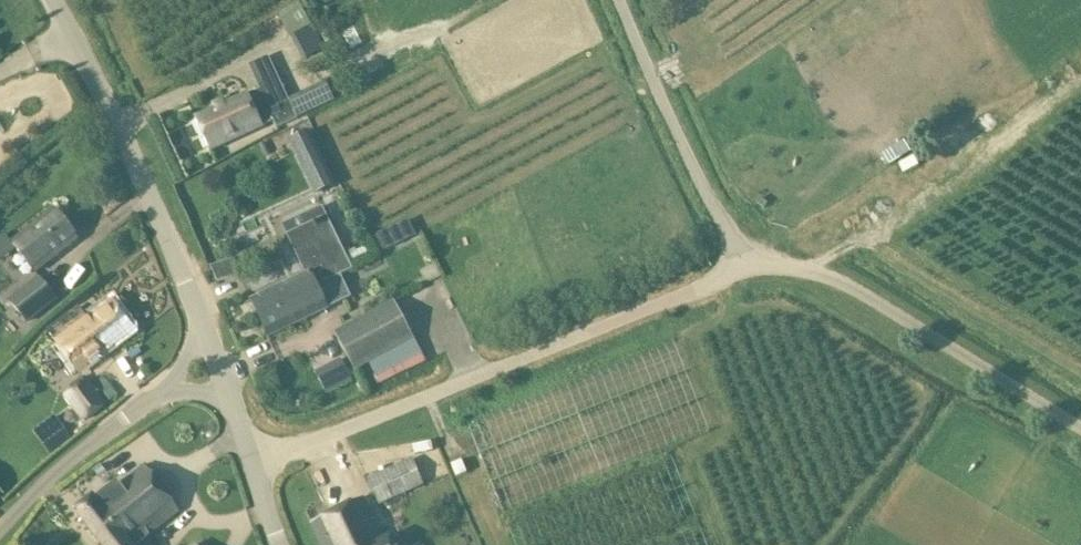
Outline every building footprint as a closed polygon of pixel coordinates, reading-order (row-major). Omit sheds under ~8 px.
[(226,104),(215,109),(196,117),(211,151),(263,127),(262,126),(274,121),(278,128),(298,118),(297,118),(338,99),(329,80),(288,98),(269,56),(249,66),(259,89),(247,95),(247,94),(226,104)] [(310,131),(289,142),(315,194),(336,183),(310,131)] [(906,139),(882,153),(889,163),(912,149),(906,139)] [(13,242),(36,273),(79,240),(55,209),(13,242)] [(342,276),(341,274),(351,269),(327,219),(292,235),(311,273),(252,301),(258,316),(342,276)] [(383,251),(392,246),(418,230),(420,229),(419,227),(407,219),(375,237),(383,251)] [(351,296),(342,276),(258,316),(268,336),(351,296)] [(58,300),(42,279),(10,302),(26,323),(58,300)] [(355,370),(414,338),(395,302),(335,334),(355,370)] [(51,330),(79,369),(133,329),(114,304),(84,326),(74,313),(51,330)] [(326,391),(352,378),(341,358),(316,371),(326,391)] [(87,380),(68,394),(86,418),(105,404),(87,380)] [(424,486),(421,480),(412,460),(368,480),(380,506),(424,486)] [(180,511),(146,465),(120,484),(118,482),(96,499),(96,498),(74,512),(101,544),(137,544),(180,511)] [(322,544),(397,544),(392,536),(385,540),(364,498),(312,524),(322,544)]
